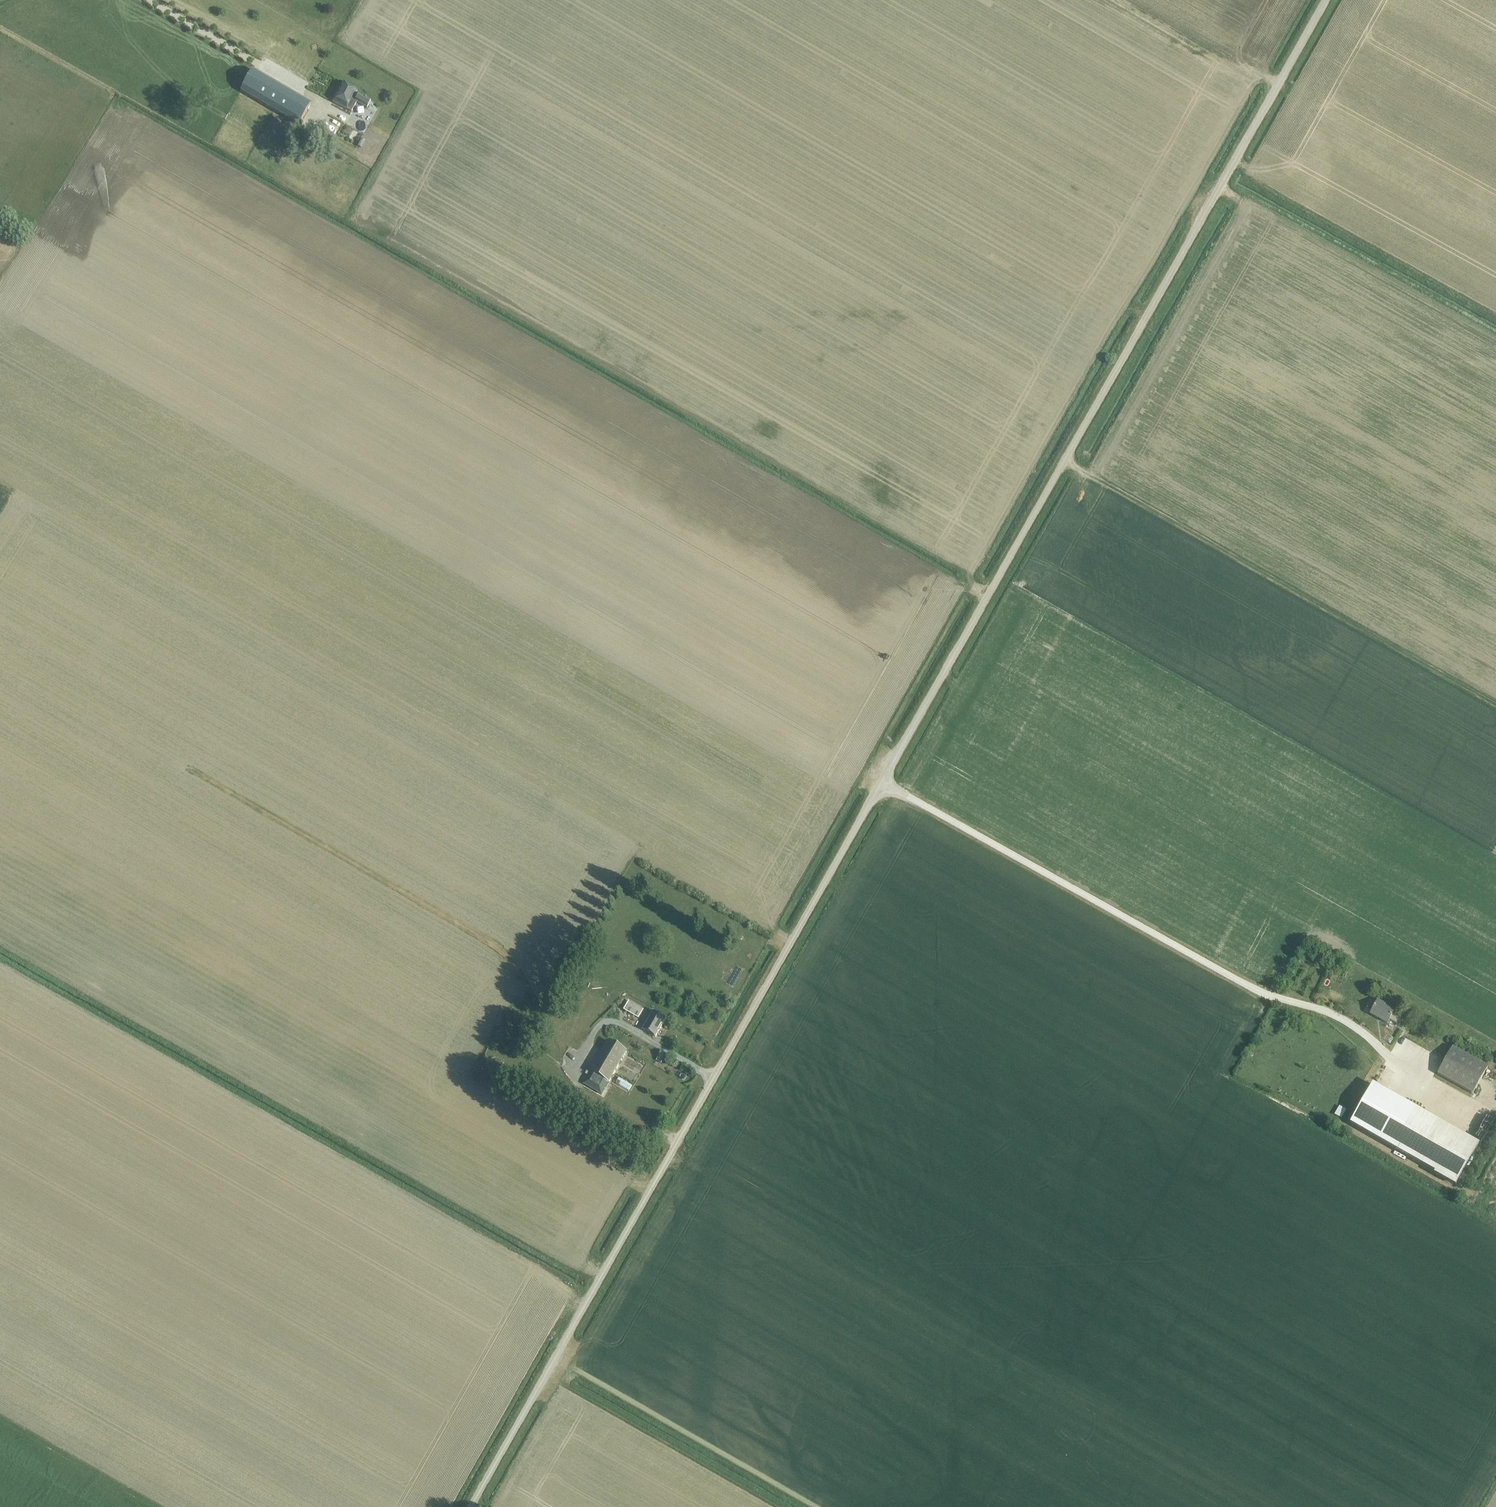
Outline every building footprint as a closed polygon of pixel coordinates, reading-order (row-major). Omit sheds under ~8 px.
[(240,91),(299,126),(311,104),(253,70),(240,91)] [(357,91),(344,83),(333,103),(351,113),(357,103),(367,109),(371,102),(356,94),(357,91)] [(1370,1015),(1387,1024),(1389,1021),(1396,1024),(1400,1016),(1394,1013),(1395,1011),(1378,1001),(1370,1015)] [(624,1010),(639,1019),(644,1010),(629,1002),(624,1010)] [(643,1030),(655,1037),(666,1019),(654,1012),(649,1020),(647,1018),(644,1022),(647,1024),(643,1030)] [(609,1082),(627,1052),(608,1042),(591,1071),(591,1072),(584,1084),(602,1095),(609,1082)] [(1437,1074),(1472,1094),(1487,1068),(1452,1048),(1437,1074)] [(1392,1149),(1415,1109),(1412,1107),(1373,1085),(1357,1112),(1350,1125),(1392,1149)] [(1456,1185),(1479,1145),(1415,1108),(1415,1109),(1392,1149),(1456,1185)]
